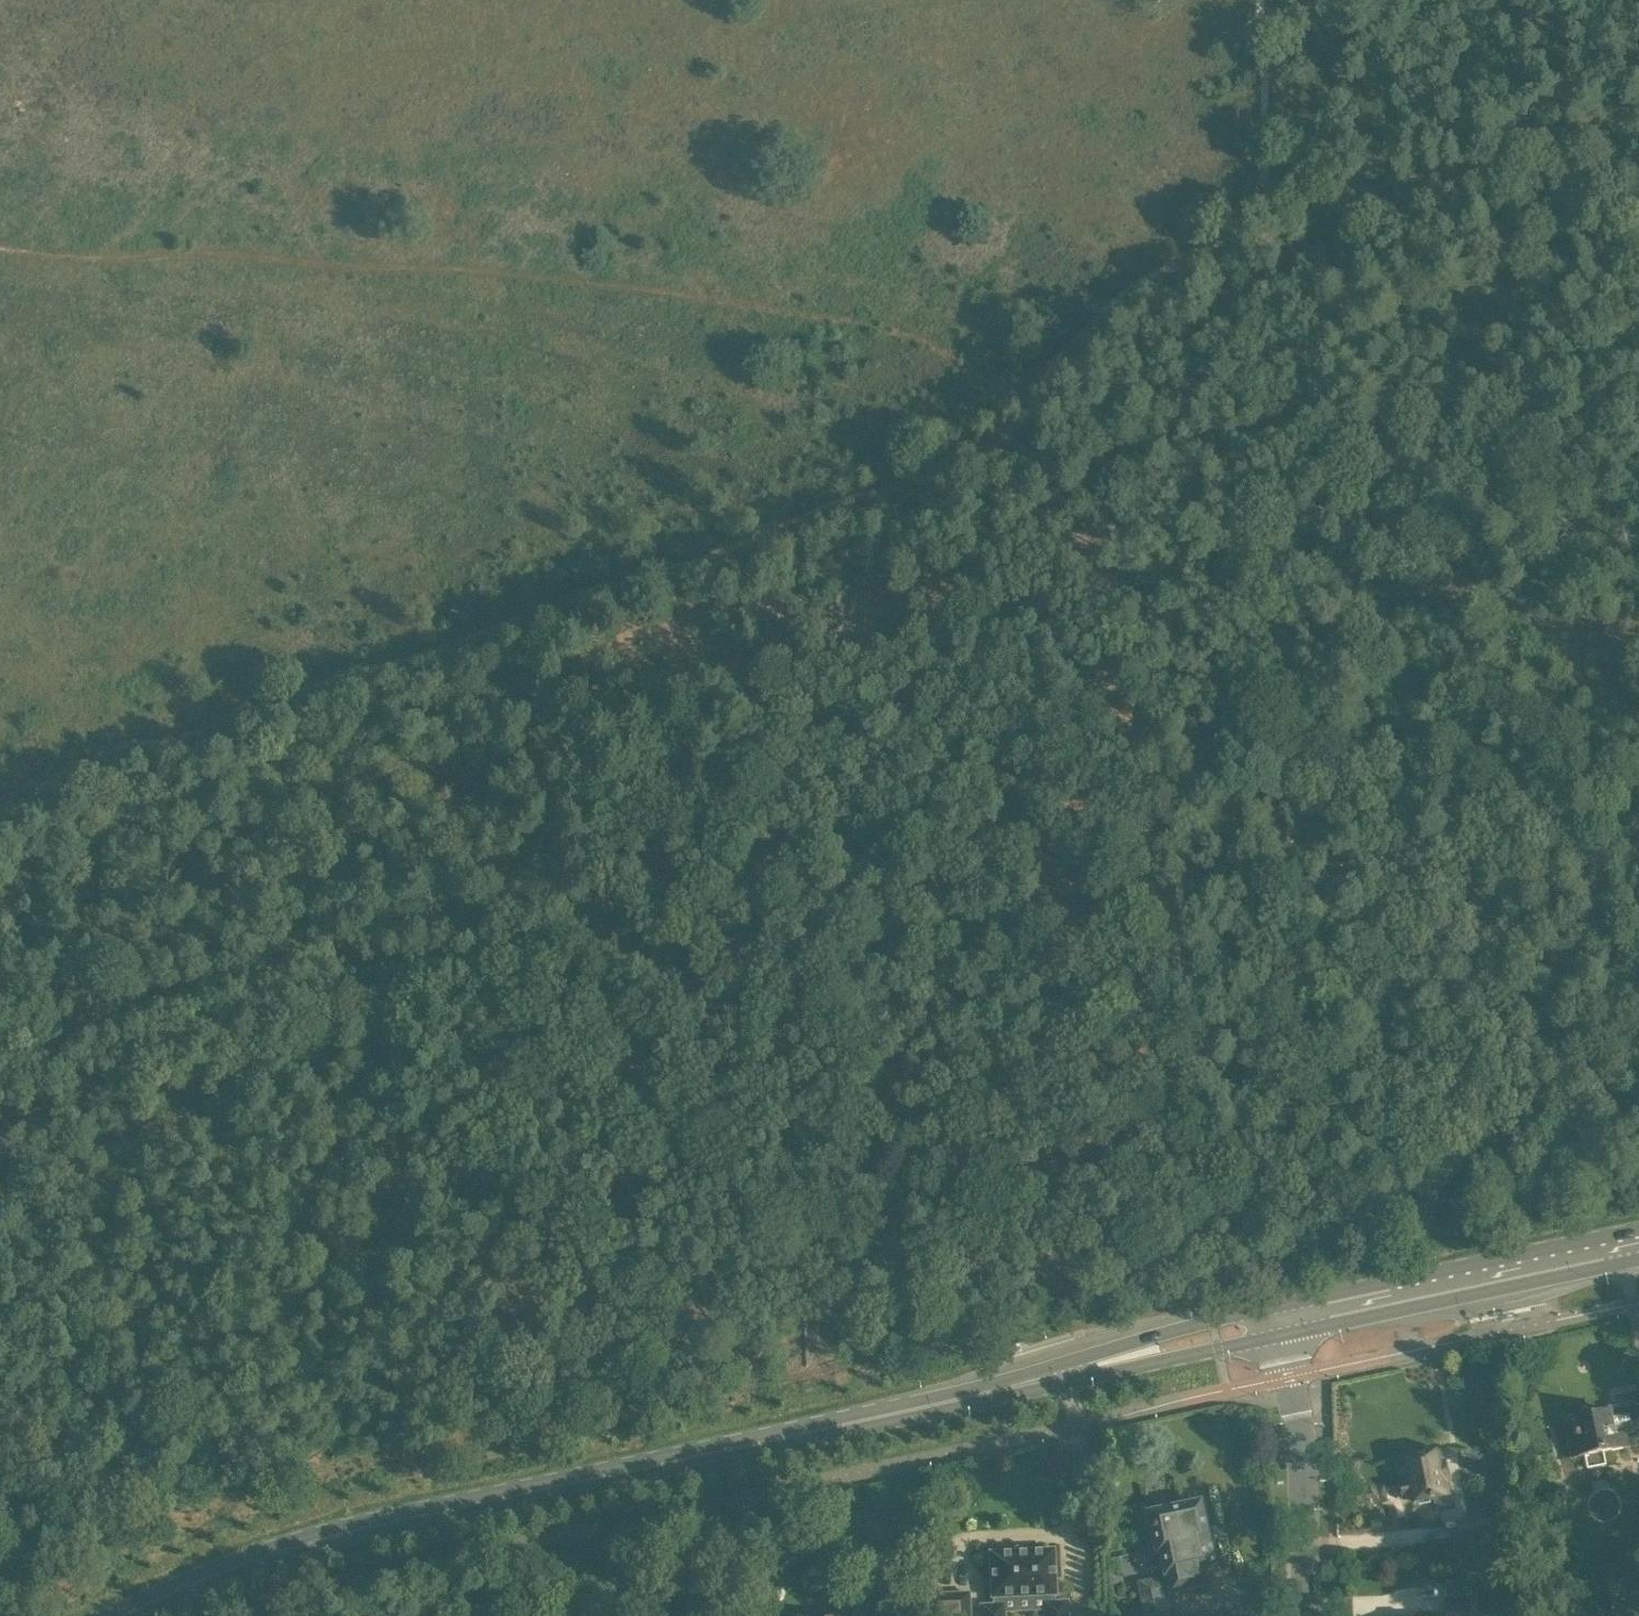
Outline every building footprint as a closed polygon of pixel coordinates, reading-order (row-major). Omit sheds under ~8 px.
[(1568,1421),(1575,1459),(1586,1457),(1589,1470),(1606,1466),(1604,1453),(1629,1448),(1627,1435),(1638,1432),(1638,1407),(1597,1415),(1597,1414),(1596,1412),(1595,1411),(1594,1410),(1592,1409),(1591,1408),(1590,1408),(1587,1408),(1585,1409),(1583,1409),(1582,1411),(1580,1412),(1580,1413),(1579,1415),(1579,1417),(1579,1419),(1568,1421)] [(1450,1495),(1451,1495),(1444,1464),(1440,1465),(1438,1453),(1427,1456),(1426,1452),(1406,1456),(1411,1483),(1400,1485),(1403,1498),(1414,1496),(1416,1502),(1435,1498),(1437,1509),(1452,1506),(1450,1495)] [(1152,1509),(1153,1512),(1147,1513),(1156,1554),(1160,1553),(1164,1575),(1166,1575),(1169,1591),(1142,1596),(1147,1615),(1158,1615),(1157,1609),(1181,1604),(1178,1591),(1206,1585),(1203,1568),(1207,1566),(1203,1545),(1207,1543),(1199,1503),(1172,1509),(1171,1505),(1152,1509)] [(1460,1527),(1464,1545),(1506,1536),(1505,1518),(1460,1527)] [(991,1598),(994,1598),(994,1604),(980,1605),(981,1615),(1004,1615),(1004,1597),(1005,1597),(1043,1595),(1044,1615),(1068,1615),(1067,1601),(1053,1602),(1053,1595),(1056,1595),(1054,1549),(989,1552),(991,1598)] [(932,1615),(970,1615),(969,1592),(931,1594),(932,1615)] [(1472,1612),(1472,1598),(1466,1598),(1448,1598),(1446,1598),(1447,1613),(1448,1613),(1448,1615),(1472,1615),(1472,1612)]
